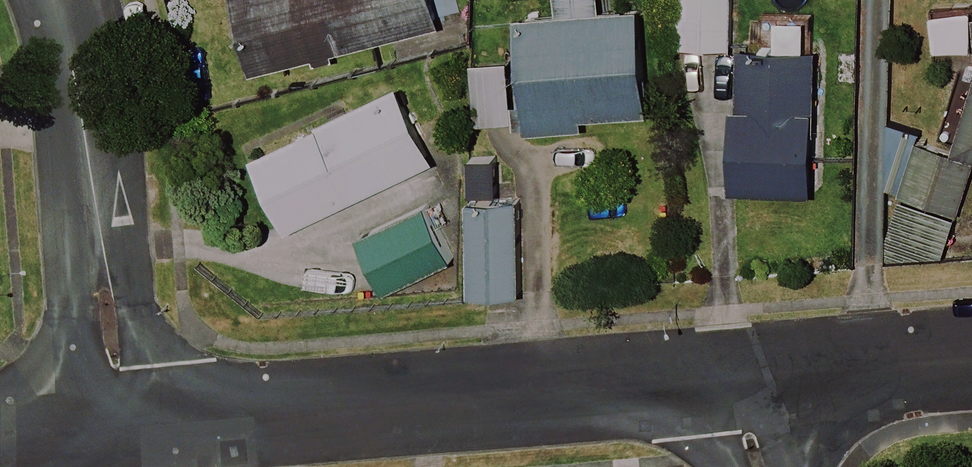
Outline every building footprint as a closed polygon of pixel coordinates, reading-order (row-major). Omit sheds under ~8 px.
[(432,0),(231,0),(246,71),(439,31),(432,0)] [(476,124),(526,122),(526,137),(586,134),(585,117),(646,114),(641,10),(607,12),(606,0),(549,0),(550,14),(521,16),(523,61),(474,63),(476,124)] [(729,0),(677,0),(675,49),(727,51),(729,0)] [(934,10),(933,48),(971,49),(971,10),(934,10)] [(818,51),(737,46),(728,191),(809,196),(818,51)] [(433,161),(399,89),(252,158),(286,231),(433,161)] [(959,150),(971,153),(971,97),(959,150)] [(919,131),(889,122),(870,183),(902,193),(882,258),(940,258),(970,163),(914,145),(919,131)] [(518,293),(514,202),(467,204),(471,295),(518,293)] [(450,263),(427,210),(362,238),(385,291),(450,263)]
